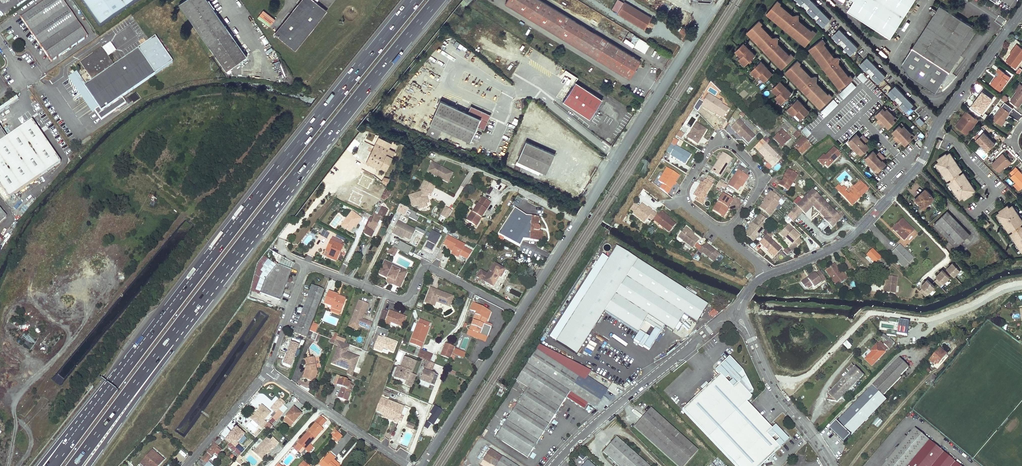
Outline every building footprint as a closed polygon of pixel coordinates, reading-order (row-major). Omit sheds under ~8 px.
[(20,19),(50,64),(86,39),(61,0),(48,0),(20,19)] [(100,29),(143,0),(80,0),(100,29)] [(178,4),(230,76),(250,61),(206,0),(184,0),(178,4)] [(295,50),(326,11),(313,0),(302,0),(274,34),(295,50)] [(541,0),(507,0),(505,3),(629,79),(637,66),(638,63),(640,61),(639,60),(639,59),(635,56),(634,57),(541,0)] [(811,0),(796,0),(822,27),(830,20),(811,0)] [(914,0),(855,0),(850,7),(848,10),(891,37),(906,13),(914,0)] [(650,18),(623,2),(617,13),(643,29),(650,18)] [(807,46),(816,35),(812,32),(811,34),(808,31),(806,33),(781,12),(782,10),(779,7),(780,6),(777,2),(768,13),(807,46)] [(977,29),(940,5),(936,12),(933,16),(902,64),(911,77),(936,93),(977,29)] [(808,31),(782,10),(781,12),(806,33),(808,31)] [(807,46),(768,13),(766,15),(806,48),(807,46)] [(650,30),(655,20),(650,18),(645,28),(650,30)] [(784,69),(794,59),(791,55),(789,57),(786,54),(784,55),(762,32),(764,31),(760,28),(762,26),(759,23),(749,32),(784,69)] [(684,35),(687,31),(682,27),(679,31),(684,35)] [(839,29),(831,37),(840,46),(850,55),(858,47),(839,29)] [(786,54),(764,31),(762,32),(784,55),(786,54)] [(782,70),(784,69),(749,32),(747,34),(782,70)] [(648,44),(638,38),(633,46),(643,53),(648,44)] [(92,113),(99,123),(124,106),(120,100),(171,65),(154,40),(112,68),(106,59),(105,57),(113,52),(109,46),(101,51),(100,51),(79,65),(91,83),(84,87),(82,88),(97,110),(92,113)] [(853,80),(850,76),(849,78),(846,74),(844,76),(824,50),(826,49),(823,45),(825,44),(822,40),(811,49),(842,89),(853,80)] [(1017,43),(1014,47),(1016,48),(1012,53),(1006,60),(1015,67),(1021,58),(1021,47),(1017,43)] [(743,46),(736,52),(742,58),(740,61),(746,67),(755,57),(749,51),(748,52),(743,46)] [(840,90),(842,89),(811,49),(809,50),(840,90)] [(846,74),(826,49),(824,50),(844,76),(846,74)] [(859,64),(878,84),(886,76),(867,57),(859,64)] [(833,98),(829,95),(828,96),(824,93),(823,95),(800,72),(802,70),(799,67),(800,65),(797,62),(787,71),(823,108),(833,98)] [(760,77),(766,83),(772,76),(766,70),(767,69),(761,63),(751,73),(758,79),(760,77)] [(1011,76),(999,67),(997,71),(1000,73),(998,76),(996,79),(995,78),(991,83),(1000,90),(1011,76)] [(824,93),(802,70),(800,72),(823,95),(824,93)] [(821,110),(823,108),(787,71),(785,73),(821,110)] [(869,79),(863,73),(858,77),(864,84),(869,79)] [(73,75),(82,88),(84,87),(75,74),(73,75)] [(67,80),(90,114),(92,113),(97,110),(82,88),(73,75),(67,80)] [(573,83),(561,102),(582,116),(585,110),(591,114),(600,100),(573,83)] [(779,83),(773,90),(779,96),(776,98),(782,104),(792,95),(786,89),(785,89),(779,83)] [(1021,88),(1020,87),(1017,91),(1011,100),(1019,106),(1021,102),(1021,87),(1021,88)] [(921,108),(903,90),(897,97),(914,114),(921,108)] [(982,90),(980,93),(983,95),(990,100),(992,98),(982,90)] [(980,99),(983,95),(980,93),(973,103),(974,104),(979,98),(980,99)] [(717,100),(710,95),(702,106),(709,111),(710,110),(715,113),(724,119),(729,110),(722,105),(717,101),(717,100)] [(973,103),(970,106),(980,114),(990,100),(983,95),(980,99),(979,98),(974,104),(973,103)] [(826,116),(838,104),(834,99),(821,111),(826,116)] [(482,129),(489,114),(469,105),(466,112),(439,100),(429,123),(469,141),(476,126),(482,129)] [(797,114),(802,120),(809,114),(803,108),(804,107),(798,101),(788,110),(794,116),(797,114)] [(617,113),(610,109),(612,106),(605,102),(600,111),(613,119),(617,113)] [(1010,111),(1002,105),(993,117),(1001,124),(1005,118),(1010,111)] [(889,128),(896,122),(894,119),(896,118),(887,109),(886,111),(883,108),(876,115),(880,118),(877,121),(883,127),(886,125),(889,128)] [(585,110),(582,116),(588,119),(591,114),(585,110)] [(978,118),(968,110),(961,119),(960,118),(955,125),(965,132),(974,120),(975,121),(978,118)] [(919,117),(915,121),(921,126),(924,122),(919,117)] [(795,129),(785,120),(782,122),(790,128),(788,130),(793,135),(792,136),(796,139),(800,135),(795,129)] [(975,121),(974,120),(965,132),(967,133),(975,121)] [(755,137),(739,121),(731,129),(736,134),(737,132),(742,138),(749,144),(755,137)] [(8,199),(59,165),(30,122),(5,139),(0,131),(0,188),(8,199)] [(707,130),(696,123),(692,130),(694,131),(689,139),(698,144),(702,138),(700,138),(702,136),(703,136),(707,130)] [(906,146),(913,139),(910,137),(912,135),(904,126),(902,128),(900,126),(893,132),(896,136),(894,138),(900,144),(902,142),(906,146)] [(806,129),(801,134),(807,140),(812,135),(806,129)] [(790,139),(782,131),(774,139),(782,147),(790,139)] [(995,143),(984,131),(976,138),(983,146),(987,150),(995,143)] [(863,154),(870,147),(866,143),(869,141),(863,135),(860,137),(857,134),(850,140),(852,143),(851,145),(859,153),(860,151),(863,154)] [(392,143),(379,137),(366,163),(379,169),(381,166),(387,169),(391,160),(385,157),(388,151),(392,143)] [(810,146),(803,138),(794,147),(802,154),(810,146)] [(554,155),(525,142),(516,161),(545,174),(554,155)] [(778,156),(766,143),(758,151),(765,157),(770,163),(769,164),(772,167),(778,160),(776,158),(778,156)] [(676,147),(672,145),(668,151),(671,154),(671,155),(685,164),(691,155),(676,146),(676,147)] [(823,166),(826,168),(839,156),(832,149),(824,158),(819,162),(823,166)] [(394,154),(388,151),(385,157),(391,160),(394,154)] [(880,171),(886,164),(883,161),(885,158),(879,152),(877,155),(873,151),(866,157),(869,160),(867,162),(875,170),(877,168),(880,171)] [(956,161),(950,152),(947,154),(946,153),(938,158),(940,160),(937,162),(949,180),(952,178),(953,180),(950,182),(961,199),(964,197),(966,199),(974,193),(973,192),(976,190),(970,182),(969,183),(967,181),(969,180),(964,173),(961,175),(960,172),(963,170),(958,163),(956,164),(955,162),(956,161)] [(732,159),(723,153),(712,172),(720,177),(732,159)] [(1011,160),(1003,153),(992,163),(999,171),(1006,165),(1011,160)] [(440,168),(432,163),(427,172),(447,183),(452,174),(443,169),(442,170),(440,169),(440,168)] [(1015,166),(1010,171),(1012,174),(1011,176),(1021,187),(1021,173),(1015,166)] [(680,175),(668,168),(659,181),(663,184),(660,188),(668,194),(680,175)] [(749,177),(738,170),(729,185),(738,191),(741,186),(744,181),(745,182),(749,177)] [(798,176),(789,170),(786,175),(787,176),(785,178),(783,182),(781,181),(779,185),(788,191),(798,176)] [(390,177),(384,176),(382,181),(387,184),(390,177)] [(713,184),(706,179),(704,182),(703,182),(694,195),(697,197),(703,200),(706,195),(713,184)] [(860,184),(855,189),(862,196),(868,189),(860,181),(858,182),(860,184)] [(433,187),(423,182),(422,183),(424,184),(423,186),(431,191),(433,187)] [(420,192),(408,196),(411,206),(416,205),(418,209),(425,206),(424,203),(427,203),(425,197),(426,194),(429,195),(431,191),(423,186),(424,184),(422,183),(418,190),(421,191),(420,192)] [(838,186),(834,190),(851,206),(862,196),(855,189),(850,194),(849,193),(847,195),(844,192),(846,190),(842,187),(840,189),(838,186)] [(934,198),(926,190),(920,196),(919,195),(915,199),(924,208),(934,198)] [(839,210),(835,214),(813,191),(791,212),(796,217),(802,211),(805,215),(813,207),(825,219),(824,220),(832,227),(844,215),(839,210)] [(777,197),(771,192),(768,195),(770,196),(765,202),(760,208),(769,215),(779,204),(777,203),(774,200),(777,197)] [(733,200),(723,194),(713,210),(721,216),(727,207),(728,208),(733,200)] [(703,200),(697,197),(696,199),(702,204),(707,196),(706,195),(703,200)] [(480,200),(477,205),(486,210),(489,206),(480,200)] [(416,213),(399,205),(396,211),(413,219),(416,213)] [(472,212),(466,221),(474,226),(478,220),(479,221),(486,210),(477,205),(472,212)] [(658,214),(654,211),(653,212),(648,208),(646,206),(644,208),(641,205),(634,214),(645,222),(649,217),(652,220),(653,219),(655,217),(658,214)] [(1011,205),(1008,208),(1006,205),(998,211),(1000,213),(996,215),(1003,224),(1005,222),(1006,224),(1004,226),(1009,232),(1012,230),(1014,232),(1011,235),(1016,242),(1018,240),(1019,242),(1017,244),(1021,250),(1021,227),(1020,224),(1021,223),(1021,220),(1011,205)] [(373,212),(365,229),(366,230),(364,234),(371,237),(379,220),(380,217),(383,218),(387,210),(381,207),(380,208),(377,207),(374,213),(373,212)] [(446,220),(451,212),(445,208),(440,216),(446,220)] [(664,213),(661,210),(658,214),(655,217),(658,220),(656,222),(669,232),(675,224),(669,218),(663,214),(664,213)] [(352,212),(341,225),(348,231),(353,225),(354,226),(360,218),(352,212)] [(969,234),(947,212),(934,225),(949,241),(945,245),(950,250),(954,247),(955,247),(969,234)] [(525,216),(523,239),(540,241),(541,231),(537,231),(538,230),(539,229),(539,228),(539,227),(539,226),(538,226),(537,225),(538,217),(525,216)] [(757,218),(754,221),(755,222),(751,228),(745,234),(753,241),(766,226),(757,218)] [(896,226),(899,229),(905,223),(902,220),(896,226)] [(397,221),(391,234),(395,236),(396,234),(403,237),(410,241),(415,230),(397,221)] [(913,232),(905,223),(899,229),(896,226),(893,230),(904,241),(913,232)] [(793,230),(788,225),(782,231),(787,237),(786,238),(792,245),(790,246),(794,250),(801,242),(798,238),(799,237),(792,231),(793,230)] [(418,228),(410,242),(418,246),(425,232),(418,228)] [(689,231),(689,230),(686,228),(679,237),(692,248),(699,240),(693,235),(689,231)] [(323,230),(320,236),(327,239),(330,234),(323,230)] [(431,232),(425,249),(434,252),(440,235),(431,232)] [(781,249),(766,235),(759,243),(774,257),(781,249)] [(448,236),(443,244),(448,246),(453,249),(452,252),(451,254),(458,258),(465,245),(448,236)] [(328,252),(326,256),(336,261),(343,247),(342,247),(344,243),(341,242),(339,245),(329,241),(327,245),(331,246),(329,250),(328,252)] [(399,241),(395,248),(408,255),(412,248),(399,241)] [(513,242),(510,247),(519,252),(522,246),(513,242)] [(719,255),(705,243),(698,252),(701,254),(702,253),(714,262),(719,255)] [(551,338),(556,342),(617,248),(611,244),(551,338)] [(913,259),(900,245),(890,255),(904,269),(913,259)] [(391,247),(388,254),(393,256),(396,250),(391,247)] [(655,328),(664,326),(673,332),(684,315),(696,323),(707,305),(695,298),(696,294),(687,288),(684,291),(617,248),(556,342),(576,355),(603,313),(605,311),(636,332),(637,331),(639,331),(651,326),(655,328)] [(881,258),(872,250),(867,256),(875,264),(881,258)] [(965,255),(961,251),(955,256),(959,260),(965,255)] [(945,266),(954,276),(961,271),(957,266),(958,265),(953,259),(945,266)] [(384,261),(378,274),(384,277),(391,280),(389,283),(396,287),(399,280),(397,279),(400,271),(391,267),(392,265),(384,261)] [(494,262),(487,273),(481,269),(475,279),(480,282),(483,281),(492,287),(498,279),(496,278),(497,276),(499,277),(500,278),(505,269),(494,262)] [(841,274),(834,264),(825,271),(837,287),(845,281),(840,275),(841,274)] [(392,265),(391,267),(400,271),(397,279),(399,280),(404,270),(392,265)] [(289,271),(276,266),(265,279),(260,293),(279,300),(289,271)] [(941,287),(950,277),(941,269),(935,276),(937,278),(935,281),(941,287)] [(826,280),(820,271),(815,274),(808,279),(807,278),(801,282),(805,287),(809,288),(813,285),(814,288),(826,280)] [(896,278),(885,277),(883,289),(882,289),(882,293),(894,295),(896,278)] [(926,296),(935,287),(926,278),(917,288),(926,296)] [(294,333),(306,338),(308,331),(311,324),(313,319),(324,290),(311,286),(294,333)] [(430,286),(425,301),(434,304),(435,300),(437,300),(438,301),(445,304),(448,297),(444,295),(445,292),(439,290),(439,292),(436,291),(437,289),(430,286)] [(328,292),(324,304),(331,307),(330,309),(339,313),(344,300),(336,297),(336,295),(328,292)] [(445,292),(444,295),(449,296),(445,304),(449,306),(453,295),(445,292)] [(367,304),(358,301),(352,318),(355,319),(353,324),(365,328),(367,322),(361,320),(367,304)] [(473,320),(469,330),(479,334),(483,324),(485,325),(487,320),(486,318),(488,313),(485,312),(478,309),(477,309),(475,314),(473,320)] [(383,323),(387,312),(383,311),(378,322),(383,323)] [(397,314),(389,311),(384,324),(388,325),(389,322),(402,327),(405,317),(399,315),(399,316),(397,315),(397,314)] [(605,311),(603,313),(636,335),(639,331),(637,331),(636,332),(605,311)] [(419,319),(410,343),(420,347),(430,323),(419,319)] [(485,325),(481,335),(486,336),(490,327),(485,325)] [(651,326),(639,331),(636,335),(633,340),(649,350),(664,326),(655,328),(649,337),(645,335),(651,326)] [(381,338),(377,337),(373,349),(380,352),(382,348),(392,352),(396,342),(385,338),(384,339),(381,338)] [(894,343),(889,339),(884,344),(888,349),(894,343)] [(450,357),(455,345),(446,341),(441,353),(450,357)] [(847,341),(844,345),(848,350),(852,347),(847,341)] [(880,342),(878,345),(885,352),(888,349),(880,342)] [(282,364),(290,367),(298,345),(290,343),(282,364)] [(496,438),(528,458),(567,398),(583,409),(587,403),(595,408),(607,390),(587,377),(591,372),(539,345),(527,364),(516,381),(520,384),(518,387),(525,392),(496,438)] [(885,352),(878,345),(871,351),(872,353),(865,360),(872,366),(886,353),(885,352)] [(947,355),(940,348),(930,360),(934,364),(936,362),(939,364),(947,355)] [(419,355),(418,357),(427,361),(430,362),(432,355),(419,350),(417,354),(419,355)] [(305,372),(303,378),(313,382),(317,371),(314,357),(305,359),(307,366),(308,371),(306,371),(305,372)] [(411,374),(416,362),(404,357),(399,367),(395,377),(405,381),(404,384),(411,387),(416,376),(411,374)] [(743,372),(730,358),(716,371),(720,375),(683,411),(736,465),(762,465),(790,440),(777,426),(773,430),(747,403),(752,398),(750,396),(754,392),(743,372)] [(909,367),(900,358),(831,429),(845,443),(887,399),(883,396),(902,377),(901,376),(909,367)] [(434,386),(438,375),(430,372),(434,363),(430,362),(427,361),(419,380),(434,386)] [(863,375),(855,367),(829,394),(837,402),(863,375)] [(340,376),(336,385),(341,387),(337,397),(347,401),(353,384),(344,381),(344,379),(340,378),(340,377),(345,379),(346,376),(344,375),(345,372),(342,371),(340,376)] [(938,378),(933,374),(928,380),(930,382),(927,385),(930,388),(933,384),(932,384),(938,378)] [(613,383),(609,390),(618,395),(622,388),(613,383)] [(380,398),(375,411),(382,413),(393,417),(392,421),(398,423),(399,419),(401,420),(403,416),(401,415),(404,407),(380,398)] [(279,399),(275,403),(280,407),(284,404),(279,399)] [(275,403),(271,408),(276,412),(280,407),(275,403)] [(255,413),(251,418),(258,425),(270,412),(261,405),(258,408),(259,409),(255,413)] [(282,406),(270,420),(272,422),(274,419),(276,418),(277,419),(282,413),(285,409),(282,406)] [(428,429),(431,424),(434,426),(443,411),(435,406),(423,426),(428,429)] [(293,408),(286,417),(293,423),(300,415),(297,413),(298,412),(293,408)] [(677,465),(685,465),(698,451),(651,408),(634,427),(677,465)] [(299,440),(297,442),(298,443),(302,447),(304,449),(309,444),(323,428),(321,427),(326,422),(320,416),(315,423),(300,440),(299,440)] [(286,417),(283,420),(291,426),(293,423),(286,417)] [(878,417),(872,423),(877,428),(883,422),(878,417)] [(238,444),(246,435),(236,427),(228,436),(238,444)] [(915,429),(884,465),(960,465),(915,429)] [(337,432),(334,436),(338,440),(342,436),(337,432)] [(253,452),(261,459),(267,453),(267,451),(269,451),(272,448),(273,449),(275,446),(266,438),(253,452)] [(617,438),(604,452),(608,456),(617,464),(619,465),(648,465),(617,438)] [(197,464),(199,465),(209,465),(211,464),(208,461),(216,451),(218,454),(222,450),(217,446),(221,441),(219,439),(215,444),(214,444),(197,464)] [(240,452),(229,443),(227,445),(238,454),(240,452)] [(298,443),(293,448),(298,452),(302,447),(298,443)] [(481,464),(483,465),(516,465),(491,449),(481,464)] [(143,465),(145,465),(156,454),(152,450),(140,463),(143,465)] [(319,464),(321,465),(340,465),(339,465),(338,465),(335,464),(336,462),(333,460),(334,458),(329,453),(319,464)] [(145,465),(147,465),(158,465),(163,460),(156,454),(145,465)] [(617,464),(608,456),(606,459),(614,465),(616,465),(617,464)]
